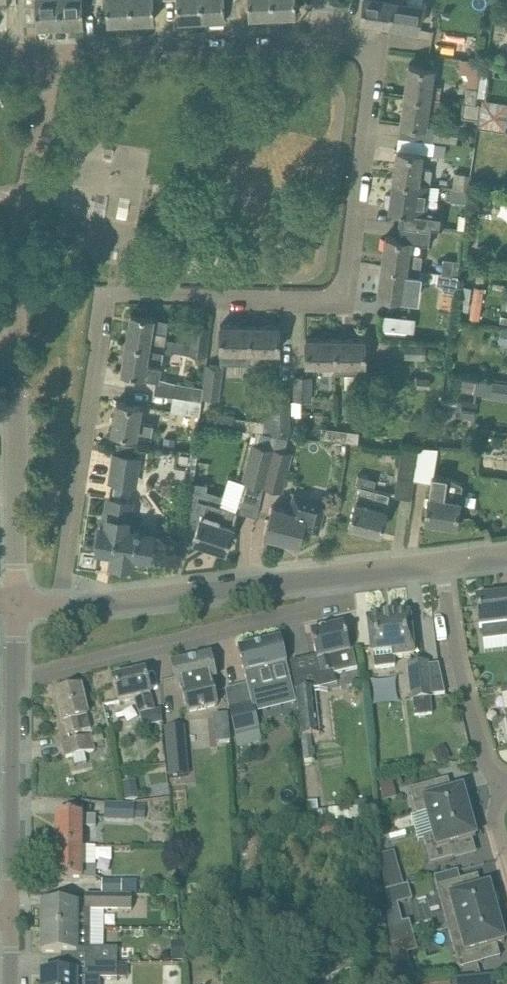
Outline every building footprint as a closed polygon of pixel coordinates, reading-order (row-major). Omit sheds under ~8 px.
[(23,4),(35,4),(36,26),(60,25),(59,0),(23,0),(23,4)] [(95,1),(95,0),(59,0),(60,25),(83,24),(83,1),(95,1)] [(131,21),(130,0),(95,0),(95,1),(106,1),(107,22),(131,21)] [(131,21),(154,20),(153,0),(130,0),(131,21)] [(178,20),(201,19),(201,0),(177,0),(178,20)] [(201,19),(225,18),(224,0),(201,0),(201,19)] [(272,0),(248,0),(249,16),(273,15),(272,0)] [(273,15),(296,14),(295,0),(272,0),(273,15)] [(389,23),(393,0),(363,0),(360,19),(389,23)] [(398,0),(393,0),(389,23),(418,28),(422,4),(398,0)] [(459,72),(468,73),(465,101),(478,103),(482,73),(480,73),(482,60),(461,58),(459,72)] [(441,85),(431,84),(433,67),(409,64),(405,93),(440,98),(441,85)] [(401,122),(425,126),(427,112),(441,114),(443,99),(439,99),(440,98),(405,93),(401,122)] [(482,99),(478,124),(504,128),(506,115),(495,101),(482,99)] [(478,103),(465,101),(463,116),(476,117),(478,103)] [(457,141),(459,124),(435,122),(433,138),(457,141)] [(393,178),(430,184),(432,168),(420,167),(422,153),(397,150),(393,178)] [(464,189),(466,173),(455,172),(453,188),(464,189)] [(430,184),(393,178),(391,193),(389,192),(386,194),(385,204),(387,206),(390,207),(389,208),(401,210),(400,223),(435,228),(443,229),(445,211),(428,209),(430,184)] [(452,187),(450,202),(465,203),(466,189),(464,189),(453,188),(452,187)] [(386,235),(382,264),(420,269),(422,255),(408,253),(410,242),(432,244),(434,227),(400,223),(398,237),(386,235)] [(443,258),(441,272),(452,274),(458,274),(459,259),(443,258)] [(382,264),(378,294),(402,297),(402,296),(417,298),(420,269),(382,264)] [(479,269),(477,281),(485,282),(486,270),(479,269)] [(454,275),(452,275),(452,274),(441,272),(438,272),(436,284),(440,285),(444,291),(455,292),(458,275),(454,275)] [(485,286),(475,285),(470,317),(480,318),(485,286)] [(132,312),(127,342),(164,348),(166,337),(167,332),(169,319),(153,316),(132,312)] [(384,313),(382,327),(407,330),(413,331),(414,317),(384,313)] [(192,342),(190,353),(204,355),(209,327),(195,325),(192,342)] [(249,362),(250,325),(220,325),(220,349),(220,362),(249,362)] [(249,362),(265,362),(265,350),(279,350),(279,326),(250,325),(249,362)] [(335,363),(336,338),(306,338),(306,363),(335,363)] [(335,372),(365,372),(365,338),(336,338),(335,363),(335,372)] [(159,378),(162,363),(164,348),(127,342),(122,372),(144,375),(159,378)] [(425,359),(426,343),(406,342),(405,358),(425,359)] [(222,366),(206,364),(203,386),(202,397),(218,398),(222,366)] [(301,400),(312,400),(312,375),(295,375),(295,400),(292,400),(292,416),(301,416),(301,400)] [(418,377),(417,387),(431,387),(431,377),(418,377)] [(475,393),(506,398),(506,383),(494,381),(477,379),(475,393)] [(202,401),(202,397),(203,386),(175,381),(173,396),(202,401)] [(274,384),(273,416),(265,415),(265,420),(250,418),(249,429),(264,431),(271,431),(271,433),(288,433),(289,384),(274,384)] [(172,410),(200,415),(202,401),(173,396),(172,410)] [(142,406),(136,405),(116,401),(111,431),(137,435),(137,434),(152,437),(155,423),(139,421),(142,406)] [(235,417),(234,428),(249,429),(250,418),(235,417)] [(322,427),(320,438),(339,440),(340,429),(322,427)] [(244,482),(264,487),(277,435),(263,432),(264,431),(249,429),(234,428),(238,429),(236,439),(254,444),(244,482)] [(340,429),(339,440),(348,441),(358,442),(359,432),(340,429)] [(294,454),(285,451),(287,438),(277,434),(277,435),(264,487),(284,492),(294,454)] [(108,478),(108,480),(134,484),(138,457),(133,456),(134,444),(117,443),(116,454),(112,453),(112,454),(113,455),(110,478),(108,478)] [(398,477),(414,479),(420,445),(403,444),(398,477)] [(456,524),(459,504),(462,483),(446,477),(433,475),(437,446),(420,445),(414,479),(414,481),(430,483),(428,496),(424,519),(456,524)] [(480,447),(479,468),(506,470),(506,448),(480,447)] [(354,505),(349,525),(380,532),(384,513),(386,508),(385,508),(389,493),(374,489),(367,488),(370,477),(359,475),(356,486),(360,486),(356,501),(355,501),(354,505)] [(184,520),(198,524),(193,540),(225,550),(231,531),(233,525),(232,525),(237,510),(220,504),(223,494),(207,489),(208,483),(190,481),(184,520)] [(299,542),(302,528),(318,532),(324,508),(308,504),(310,497),(294,493),(290,510),(272,506),(265,533),(299,542)] [(126,528),(130,501),(110,498),(106,525),(100,524),(96,548),(113,551),(111,561),(131,564),(133,554),(149,556),(150,552),(156,553),(158,537),(152,536),(153,532),(139,530),(140,528),(135,528),(134,530),(126,528)] [(476,599),(480,627),(482,627),(485,645),(501,643),(500,639),(506,638),(506,596),(476,599)] [(384,616),(367,618),(371,654),(373,654),(375,668),(395,666),(394,657),(414,655),(410,614),(393,615),(393,614),(383,615),(384,616)] [(344,624),(311,632),(315,651),(316,655),(321,673),(334,670),(335,673),(335,674),(358,669),(354,650),(350,651),(348,644),(344,624)] [(281,639),(238,649),(244,673),(245,673),(247,684),(250,696),(251,696),(291,685),(292,685),(287,663),(281,639)] [(211,656),(172,665),(177,687),(178,687),(178,690),(182,689),(187,714),(219,707),(213,679),(216,678),(211,656)] [(427,664),(408,666),(412,699),(413,699),(415,716),(432,714),(431,699),(431,698),(431,696),(445,694),(439,664),(427,665),(427,664)] [(145,672),(113,679),(118,698),(119,702),(135,698),(139,715),(140,714),(154,711),(150,695),(149,691),(145,672)] [(247,684),(226,689),(226,690),(229,707),(239,748),(262,742),(256,717),(255,712),(251,696),(250,696),(247,684)] [(56,693),(63,721),(65,721),(68,735),(91,730),(81,687),(56,693)] [(314,688),(297,690),(299,716),(303,745),(312,744),(311,735),(320,734),(314,688)] [(184,727),(164,729),(168,779),(187,778),(184,727)] [(66,757),(94,750),(91,735),(62,742),(66,757)] [(451,758),(444,745),(432,752),(438,764),(451,758)] [(397,798),(392,779),(380,783),(385,801),(397,798)] [(430,824),(472,812),(468,799),(466,800),(463,789),(437,796),(433,783),(410,789),(417,813),(426,810),(430,824)] [(137,786),(123,788),(125,800),(138,798),(137,786)] [(106,804),(106,818),(134,820),(134,819),(135,806),(106,804)] [(319,811),(309,812),(310,824),(332,822),(378,819),(378,806),(330,809),(319,811)] [(476,826),(472,812),(430,824),(434,836),(424,839),(425,844),(431,864),(454,857),(450,844),(476,837),(473,826),(476,826)] [(57,846),(83,846),(83,826),(96,826),(96,815),(82,815),(82,814),(57,814),(57,846)] [(57,878),(77,878),(82,878),(82,877),(96,877),(96,867),(95,867),(95,846),(83,846),(57,846),(57,878)] [(400,869),(384,873),(386,892),(404,887),(400,869)] [(102,893),(134,894),(134,884),(122,883),(122,879),(102,879),(102,893)] [(481,918),(500,913),(495,896),(492,896),(489,886),(464,893),(460,880),(437,886),(448,928),(481,918)] [(404,887),(386,892),(387,907),(412,900),(409,886),(404,887)] [(132,910),(133,896),(103,895),(103,910),(132,910)] [(273,897),(265,907),(275,915),(283,904),(273,897)] [(77,909),(77,905),(43,905),(43,929),(77,929),(91,929),(91,909),(77,909)] [(505,930),(500,913),(481,918),(448,928),(459,968),(483,962),(479,949),(505,942),(502,931),(505,930)] [(43,929),(43,953),(77,953),(77,949),(90,949),(90,948),(91,948),(91,929),(77,929),(43,929)] [(189,937),(189,953),(200,953),(200,937),(189,937)] [(171,942),(171,949),(171,959),(184,959),(184,942),(171,942)] [(90,949),(90,963),(118,963),(118,948),(91,948),(90,948),(90,949)] [(391,952),(383,953),(384,967),(385,976),(364,978),(365,983),(394,983),(391,952)] [(90,963),(90,975),(77,975),(77,973),(43,973),(42,983),(101,983),(101,978),(118,978),(118,976),(122,976),(123,965),(118,966),(118,963),(90,963)] [(412,968),(394,970),(395,983),(415,981),(412,968)] [(451,983),(492,983),(492,975),(451,976),(451,983)]
